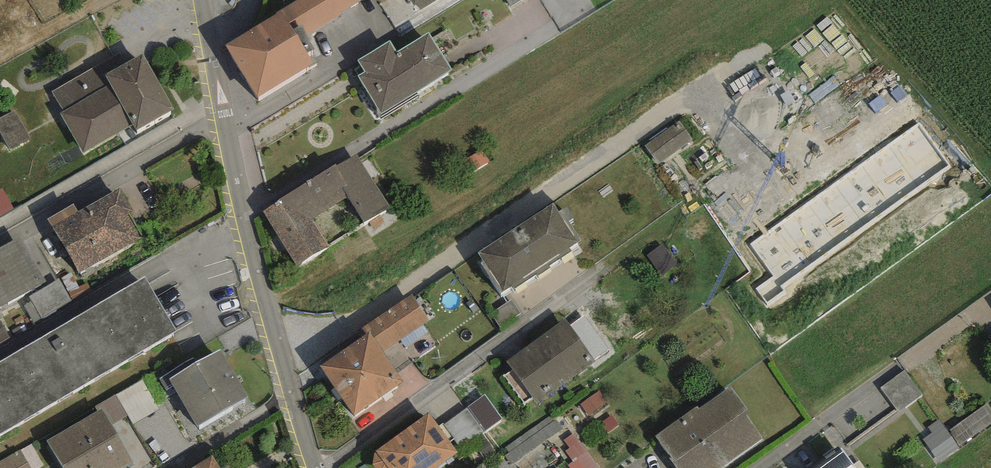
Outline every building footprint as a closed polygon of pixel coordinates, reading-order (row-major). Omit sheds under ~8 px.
[(225,45),(258,98),(313,63),(298,39),(363,0),(299,0),(225,45)] [(416,11),(434,0),(410,0),(416,11)] [(366,72),(357,77),(378,113),(452,71),(430,32),(396,51),(390,40),(358,58),(366,72)] [(109,60),(52,92),(63,112),(61,113),(83,152),(133,124),(137,130),(174,109),(143,54),(124,64),(119,54),(109,60)] [(18,112),(0,121),(0,129),(12,151),(33,140),(18,112)] [(680,126),(646,148),(657,165),(691,144),(680,126)] [(484,149),(459,160),(466,174),(490,162),(484,149)] [(357,154),(337,166),(349,184),(342,188),(348,197),(364,223),(390,207),(357,154)] [(336,164),(263,211),(298,267),(330,247),(312,220),(348,197),(342,188),(349,184),(337,166),(336,164)] [(2,188),(0,190),(0,218),(14,210),(2,188)] [(78,212),(53,226),(79,273),(142,237),(129,214),(133,211),(120,188),(78,212)] [(554,203),(478,253),(484,262),(481,264),(501,293),(511,286),(514,290),(537,274),(539,276),(551,267),(550,266),(572,251),(570,247),(579,241),(554,203)] [(48,218),(53,226),(78,212),(73,204),(48,218)] [(0,248),(0,306),(46,282),(22,236),(0,248)] [(0,360),(0,435),(177,332),(145,276),(0,360)] [(366,335),(320,366),(354,416),(403,382),(382,351),(430,319),(412,294),(362,329),(366,335)] [(584,315),(570,326),(594,359),(608,349),(584,315)] [(11,339),(2,318),(0,319),(0,344),(11,339)] [(565,319),(506,362),(537,403),(595,360),(594,359),(570,326),(565,319)] [(220,350),(169,378),(196,427),(247,400),(220,350)] [(905,377),(880,392),(897,418),(921,402),(905,377)] [(118,422),(153,399),(142,382),(107,405),(118,422)] [(655,438),(677,467),(724,467),(764,440),(746,415),(750,413),(730,386),(699,408),(698,407),(655,438)] [(485,395),(468,407),(486,430),(502,418),(485,395)] [(989,404),(949,435),(958,449),(990,425),(990,407),(989,404)] [(45,440),(61,467),(123,467),(133,462),(102,408),(45,440)] [(483,432),(467,409),(445,424),(461,447),(483,432)] [(375,451),(373,464),(375,467),(436,467),(458,453),(429,412),(375,451)] [(958,449),(949,435),(941,420),(929,427),(932,432),(923,438),(938,461),(958,449)] [(575,435),(565,442),(570,448),(566,450),(575,462),(570,466),(571,467),(598,467),(575,435)] [(813,467),(856,467),(841,447),(813,467)] [(20,450),(0,461),(0,467),(30,467),(20,450)] [(193,467),(219,467),(213,457),(193,467)]
